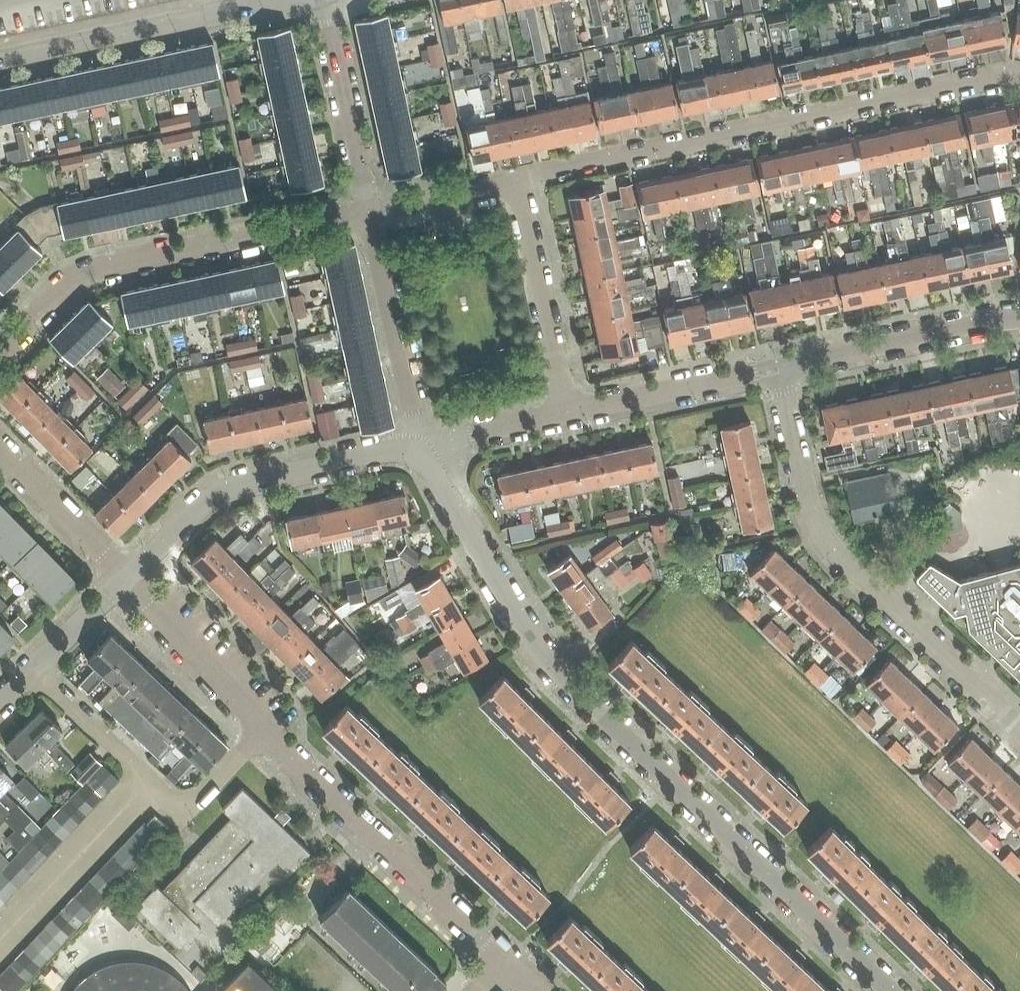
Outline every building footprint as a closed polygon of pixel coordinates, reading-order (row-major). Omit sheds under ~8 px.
[(434,1),(436,7),(446,54),(450,53),(440,6),(439,0),(434,0),(434,1)] [(440,6),(450,53),(459,52),(452,22),(463,19),(459,0),(439,0),(440,6)] [(479,0),(459,0),(463,19),(466,33),(486,29),(483,15),(479,0)] [(500,0),(479,0),(483,15),(494,13),(501,45),(509,43),(500,0)] [(506,9),(515,7),(522,40),(531,38),(532,37),(524,0),(504,0),(506,9)] [(532,37),(531,38),(534,55),(536,54),(537,61),(544,59),(540,41),(537,42),(536,36),(539,35),(532,4),(542,2),(542,0),(524,0),(532,37)] [(558,31),(556,31),(561,52),(571,49),(560,0),(552,0),(558,31)] [(571,49),(581,47),(580,42),(577,42),(568,0),(560,0),(571,49)] [(593,23),(602,22),(602,21),(598,0),(588,0),(593,23)] [(602,21),(610,20),(606,0),(598,0),(602,21)] [(634,0),(625,0),(629,16),(637,14),(634,0)] [(645,12),(643,0),(634,0),(637,14),(645,12)] [(673,26),(681,25),(681,22),(676,0),(667,0),(673,26)] [(681,22),(679,15),(688,13),(685,0),(676,0),(681,22)] [(708,19),(717,17),(713,0),(704,0),(708,19)] [(717,17),(725,16),(722,0),(713,0),(717,17)] [(744,11),(752,10),(750,0),(741,0),(744,11)] [(752,10),(760,8),(758,0),(750,0),(752,10)] [(849,47),(856,76),(858,76),(860,77),(867,76),(867,74),(874,72),(861,13),(858,0),(851,0),(856,23),(855,23),(857,33),(859,45),(849,47)] [(896,1),(910,64),(917,63),(919,65),(926,63),(926,61),(929,60),(920,19),(911,21),(907,0),(897,0),(897,1),(896,1)] [(927,3),(930,17),(920,19),(929,60),(930,62),(944,59),(944,57),(949,56),(937,1),(938,1),(937,0),(926,0),(927,3)] [(951,22),(946,0),(942,0),(938,1),(937,1),(949,56),(953,55),(954,57),(968,54),(961,20),(951,22)] [(961,20),(968,54),(983,51),(982,49),(987,48),(976,0),(966,0),(970,18),(961,20)] [(1005,34),(1003,27),(1012,25),(1015,0),(1003,0),(1005,12),(1000,13),(1000,12),(989,14),(987,4),(990,4),(989,0),(976,0),(987,48),(992,47),(992,49),(1007,46),(1007,44),(1005,34)] [(883,27),(886,39),(892,68),(894,68),(896,69),(903,68),(904,66),(910,64),(896,1),(890,3),(894,25),(883,27)] [(641,34),(642,34),(653,31),(648,11),(645,12),(637,14),(641,34)] [(868,11),(861,13),(874,72),(881,71),(883,72),(889,71),(890,69),(892,68),(886,39),(876,41),(873,29),(872,30),(868,11)] [(393,41),(387,13),(355,20),(361,47),(393,41)] [(777,63),(781,82),(783,92),(786,91),(787,93),(794,91),(795,89),(802,88),(789,28),(785,13),(767,17),(772,41),(783,38),(785,49),(784,49),(787,60),(777,63)] [(637,14),(629,16),(633,35),(641,34),(637,14)] [(831,19),(825,21),(838,80),(845,78),(846,80),(853,79),(854,76),(856,76),(849,47),(840,49),(837,37),(835,38),(831,19)] [(602,21),(602,22),(604,31),(606,41),(624,38),(621,25),(612,27),(610,20),(602,21)] [(831,81),(838,80),(825,21),(818,22),(822,41),(820,41),(822,53),(813,55),(820,84),(822,83),(824,85),(830,84),(831,81)] [(752,64),(743,66),(733,23),(713,27),(723,25),(724,25),(741,101),(745,100),(746,102),(760,99),(760,97),(752,64)] [(724,25),(723,25),(713,27),(723,70),(714,72),(722,107),(736,104),(736,102),(741,101),(724,25)] [(258,34),(264,62),(295,55),(289,27),(258,34)] [(795,27),(789,28),(802,88),(809,86),(810,88),(817,86),(818,84),(820,84),(813,55),(803,57),(801,46),(799,46),(795,27)] [(779,93),(779,92),(772,60),(762,62),(755,28),(745,31),(752,64),(760,97),(764,96),(765,98),(779,95),(779,93)] [(596,35),(592,36),(594,44),(606,42),(605,35),(604,33),(596,35)] [(361,47),(367,73),(398,66),(393,41),(361,47)] [(220,74),(213,42),(186,48),(193,80),(220,74)] [(438,42),(427,45),(429,52),(440,50),(438,42)] [(643,42),(634,44),(637,57),(646,55),(643,42)] [(686,79),(675,81),(682,113),(683,113),(683,115),(698,112),(697,110),(702,109),(689,49),(688,45),(679,47),(686,79)] [(698,47),(689,49),(702,109),(707,108),(707,110),(722,107),(714,72),(704,75),(698,47)] [(167,85),(193,80),(186,48),(161,53),(167,85)] [(440,50),(429,52),(430,59),(441,57),(440,50)] [(640,124),(632,90),(623,92),(614,51),(603,53),(606,65),(620,127),(624,126),(625,128),(640,124)] [(161,53),(135,59),(142,91),(167,85),(161,53)] [(536,54),(534,55),(516,59),(517,65),(537,61),(536,54)] [(264,62),(269,87),(301,80),(295,55),(264,62)] [(678,114),(676,104),(671,82),(660,84),(654,55),(645,57),(659,118),(663,117),(664,119),(678,116),(678,114)] [(441,57),(430,59),(432,67),(443,65),(441,57)] [(659,118),(645,57),(636,59),(642,88),(632,90),(640,124),(654,121),(654,120),(659,118)] [(596,134),(594,124),(587,90),(576,93),(572,74),(573,74),(570,58),(558,61),(561,76),(562,76),(575,136),(580,135),(580,137),(596,134)] [(116,96),(142,91),(135,59),(109,64),(116,96)] [(473,73),(475,72),(487,70),(485,62),(471,65),(473,73)] [(90,102),(93,117),(106,114),(103,99),(116,96),(109,64),(84,70),(90,102)] [(593,99),(598,121),(600,131),(600,133),(615,130),(615,128),(620,127),(606,65),(597,67),(603,96),(593,99)] [(367,73),(372,99),(404,92),(398,66),(367,73)] [(449,70),(451,78),(463,75),(462,67),(449,70)] [(65,107),(90,102),(84,70),(58,75),(65,107)] [(65,107),(58,75),(32,81),(39,113),(65,107)] [(493,154),(480,93),(478,82),(476,75),(464,78),(469,100),(474,103),(475,111),(466,127),(473,161),(489,157),(489,155),(493,154)] [(558,106),(547,108),(555,143),(571,139),(570,137),(575,136),(562,76),(561,76),(552,78),(558,106)] [(226,81),(228,88),(238,86),(237,78),(226,81)] [(269,87),(275,113),(307,106),(301,80),(269,87)] [(7,86),(13,118),(39,113),(32,81),(7,86)] [(530,83),(521,85),(534,145),(539,144),(539,146),(555,143),(547,108),(536,111),(530,83)] [(516,115),(507,117),(514,152),(530,148),(529,146),(534,145),(521,85),(510,87),(516,115)] [(0,88),(0,121),(13,118),(7,86),(0,88)] [(229,96),(240,93),(238,86),(228,88),(228,90),(229,96)] [(218,88),(205,91),(208,106),(210,106),(221,104),(218,88)] [(488,91),(480,93),(493,154),(498,153),(499,155),(514,152),(507,117),(496,119),(492,99),(490,99),(488,91)] [(372,99),(378,125),(409,118),(404,92),(372,99)] [(240,93),(229,96),(231,103),(241,100),(240,93)] [(440,103),(442,111),(452,109),(451,101),(440,103)] [(991,141),(1008,137),(1009,136),(1009,137),(1010,134),(1009,134),(1013,101),(1002,104),(1003,106),(999,107),(998,105),(983,108),(984,110),(991,141)] [(1008,137),(1017,136),(1019,136),(1018,146),(1019,146),(1019,102),(1015,101),(1013,101),(1009,134),(1010,134),(1009,137),(1009,136),(1008,137)] [(221,104),(210,106),(213,120),(214,121),(228,118),(225,103),(221,104)] [(275,113),(280,139),(312,132),(307,106),(275,113)] [(442,111),(443,118),(454,116),(452,109),(442,111)] [(964,114),(966,124),(971,146),(981,144),(983,153),(985,161),(994,159),(992,151),(990,141),(991,141),(984,110),(979,111),(979,109),(964,112),(965,114),(964,114)] [(188,113),(180,115),(183,126),(190,125),(188,113)] [(966,144),(962,125),(960,115),(959,113),(947,116),(948,118),(943,119),(943,117),(941,117),(958,195),(976,191),(974,182),(964,185),(962,177),(956,146),(966,144)] [(119,115),(111,117),(113,124),(120,122),(119,115)] [(180,115),(173,116),(176,128),(183,126),(180,115)] [(173,116),(166,118),(168,129),(176,128),(173,116)] [(443,118),(445,126),(456,123),(454,116),(443,118)] [(938,150),(945,181),(936,183),(940,199),(958,195),(941,117),(940,117),(940,119),(936,120),(935,119),(923,121),(930,152),(938,150)] [(166,118),(158,119),(161,131),(168,129),(166,118)] [(378,125),(383,151),(415,144),(409,118),(378,125)] [(920,187),(927,186),(920,154),(930,152),(923,121),(912,124),(912,126),(908,127),(907,125),(906,125),(920,187)] [(904,157),(915,204),(923,203),(920,187),(906,125),(904,125),(905,127),(900,128),(900,126),(888,129),(895,159),(904,157)] [(884,194),(891,192),(884,161),(895,159),(888,129),(877,131),(877,133),(873,134),(872,132),(870,132),(884,194)] [(191,131),(184,133),(186,144),(194,142),(191,131)] [(280,139),(286,165),(318,158),(312,132),(280,139)] [(853,138),(860,167),(869,165),(875,196),(883,194),(884,194),(870,132),(869,133),(870,135),(865,136),(865,134),(853,136),(854,138),(853,138)] [(177,134),(179,145),(186,144),(184,133),(177,134)] [(177,134),(170,136),(172,147),(179,145),(177,134)] [(172,147),(170,136),(162,137),(165,148),(172,147)] [(838,141),(834,142),(843,189),(846,201),(854,199),(849,172),(860,170),(859,167),(860,167),(853,138),(853,136),(838,139),(838,141)] [(78,137),(71,139),(73,150),(81,148),(78,137)] [(239,139),(241,147),(251,144),(250,137),(239,139)] [(71,139),(63,140),(66,151),(73,150),(71,139)] [(63,140),(56,142),(58,153),(66,151),(63,140)] [(831,176),(834,191),(843,189),(834,142),(829,143),(828,141),(814,145),(821,178),(831,176)] [(241,147),(242,154),(253,151),(251,144),(241,147)] [(383,151),(389,178),(421,171),(415,144),(383,151)] [(804,192),(804,191),(811,190),(809,181),(821,178),(814,145),(800,148),(800,150),(795,151),(804,192)] [(19,148),(6,151),(8,163),(21,160),(19,148)] [(82,154),(74,156),(77,167),(76,167),(81,191),(81,192),(83,191),(90,190),(85,164),(101,160),(99,150),(82,154)] [(794,184),(796,193),(798,205),(806,203),(804,191),(804,192),(795,151),(791,152),(790,150),(776,153),(776,155),(783,187),(794,184)] [(242,154),(244,161),(254,159),(253,151),(242,154)] [(756,159),(758,167),(763,191),(774,188),(777,202),(785,201),(782,187),(783,187),(776,155),(771,156),(771,154),(756,157),(757,159),(756,159)] [(67,157),(70,169),(77,167),(74,156),(67,157)] [(70,169),(67,157),(59,159),(62,170),(70,169)] [(323,184),(318,158),(286,165),(292,191),(323,184)] [(759,192),(755,170),(752,160),(752,158),(737,161),(737,163),(732,164),(745,223),(755,220),(750,194),(759,192)] [(720,200),(731,198),(737,227),(746,225),(745,223),(732,164),(728,165),(727,163),(713,166),(720,200)] [(247,196),(240,165),(212,170),(219,202),(247,196)] [(714,227),(711,212),(709,203),(720,200),(713,166),(699,169),(699,171),(694,172),(706,229),(713,228),(714,227)] [(157,167),(145,170),(148,184),(135,187),(142,219),(168,213),(161,182),(160,182),(157,167)] [(1010,169),(996,171),(1000,186),(1011,184),(1010,169)] [(212,170),(187,176),(193,208),(219,202),(212,170)] [(682,208),(692,206),(697,231),(698,231),(706,229),(694,172),(690,173),(689,171),(675,175),(682,208)] [(981,190),(1000,186),(996,171),(978,176),(981,190)] [(670,211),(682,208),(675,175),(660,178),(661,180),(656,181),(668,240),(676,238),(670,211)] [(168,213),(193,208),(187,176),(161,182),(168,213)] [(636,185),(638,195),(643,217),(654,214),(659,241),(668,240),(656,181),(651,182),(651,180),(636,183),(636,185)] [(122,190),(120,182),(110,184),(112,193),(110,194),(116,224),(142,219),(135,187),(122,190)] [(624,206),(636,204),(632,184),(619,186),(619,188),(620,188),(622,198),(624,206)] [(843,189),(834,191),(837,203),(845,201),(846,201),(843,189)] [(574,212),(575,217),(624,206),(622,198),(605,201),(603,191),(603,190),(569,197),(572,213),(574,212)] [(91,230),(84,199),(85,199),(83,191),(81,192),(81,191),(70,193),(71,202),(59,205),(58,202),(42,206),(34,210),(47,235),(62,232),(63,236),(91,230)] [(884,194),(883,194),(887,211),(896,209),(896,208),(892,192),(891,192),(884,194)] [(110,194),(85,199),(84,199),(91,230),(116,224),(110,194)] [(1005,237),(1005,236),(994,239),(990,222),(996,220),(991,197),(974,200),(979,224),(980,224),(990,273),(995,272),(996,274),(1012,270),(1011,268),(1012,268),(1008,253),(1014,252),(1015,235),(1005,237)] [(979,224),(974,200),(966,202),(971,225),(969,226),(973,243),(963,245),(970,279),(985,276),(985,274),(990,273),(980,224),(979,224)] [(574,223),(577,237),(613,230),(611,219),(617,218),(617,221),(639,216),(636,204),(624,206),(575,217),(576,222),(574,223)] [(963,245),(950,248),(946,230),(945,231),(940,208),(934,209),(949,282),(953,281),(954,283),(970,279),(963,245)] [(934,209),(932,210),(924,211),(927,224),(929,234),(927,234),(931,252),(921,254),(928,288),(944,285),(943,283),(949,282),(934,209)] [(34,210),(26,214),(13,227),(16,231),(0,247),(0,249),(22,271),(42,251),(36,246),(47,235),(34,210)] [(827,213),(816,215),(818,225),(819,226),(829,224),(829,223),(827,213)] [(921,254),(909,257),(905,239),(903,240),(898,217),(892,218),(906,291),(911,290),(912,292),(928,288),(921,254)] [(809,218),(802,219),(804,229),(811,228),(811,226),(809,218)] [(889,261),(880,263),(887,297),(902,294),(901,292),(906,291),(892,218),(882,220),(887,243),(885,244),(889,261)] [(791,222),(769,226),(772,236),(793,231),(793,230),(791,222)] [(849,224),(841,226),(843,238),(851,236),(849,224)] [(713,228),(706,229),(711,249),(718,247),(713,228)] [(706,229),(698,231),(702,251),(711,249),(706,229)] [(583,252),(584,257),(639,244),(638,236),(616,241),(613,230),(577,237),(581,253),(583,252)] [(734,234),(736,243),(748,241),(746,231),(734,234)] [(803,238),(791,240),(793,251),(797,250),(805,248),(803,238)] [(836,273),(841,296),(843,306),(860,303),(859,301),(865,300),(852,240),(851,240),(850,238),(842,240),(848,270),(836,273)] [(859,239),(852,240),(865,300),(869,299),(870,300),(887,297),(880,263),(866,266),(862,249),(861,249),(859,239)] [(791,280),(780,282),(772,240),(761,242),(764,257),(777,318),(782,317),(782,319),(798,316),(791,280)] [(322,249),(328,276),(360,270),(354,242),(322,249)] [(583,263),(586,277),(622,270),(620,259),(642,254),(640,244),(639,244),(584,257),(585,262),(583,263)] [(823,311),(839,307),(832,271),(821,273),(817,257),(814,257),(812,246),(806,248),(818,310),(823,309),(823,311)] [(806,248),(805,248),(797,250),(801,269),(798,270),(799,278),(791,280),(798,316),(813,313),(813,311),(818,310),(806,248)] [(22,271),(0,249),(0,290),(2,291),(3,290),(22,271)] [(295,256),(283,259),(283,260),(286,275),(299,272),(295,258),(295,256)] [(759,287),(749,289),(756,325),(772,321),(772,319),(777,318),(764,257),(753,259),(759,287)] [(285,291),(278,259),(251,265),(257,297),(285,291)] [(225,270),(232,302),(257,297),(251,265),(225,270)] [(675,265),(667,266),(669,280),(678,278),(677,274),(675,265)] [(752,324),(750,314),(745,292),(733,295),(728,268),(719,270),(731,328),(736,327),(737,329),(752,326),(752,324)] [(232,302),(225,270),(199,276),(205,308),(232,302)] [(328,276),(334,302),(366,295),(360,270),(328,276)] [(591,292),(592,297),(643,286),(641,277),(624,281),(622,270),(586,277),(589,293),(591,292)] [(719,270),(710,272),(715,299),(704,301),(711,335),(726,331),(726,329),(731,328),(719,270)] [(691,296),(686,272),(677,274),(678,278),(690,337),(695,336),(696,338),(711,335),(704,301),(702,293),(691,296)] [(194,310),(196,321),(208,319),(205,308),(199,276),(173,282),(180,313),(194,310)] [(662,310),(667,332),(669,342),(670,344),(685,340),(685,338),(690,337),(678,278),(669,280),(672,299),(671,299),(673,308),(662,310)] [(147,287),(154,319),(180,313),(173,282),(147,287)] [(591,303),(594,317),(630,309),(628,298),(635,297),(634,295),(653,291),(652,284),(643,286),(592,297),(593,302),(591,303)] [(147,287),(120,293),(127,325),(154,319),(147,287)] [(291,296),(292,303),(303,301),(301,293),(291,296)] [(334,302),(339,328),(371,321),(366,295),(334,302)] [(90,300),(70,320),(93,343),(113,323),(90,300)] [(292,303),(294,310),(304,308),(303,301),(292,303)] [(295,317),(306,315),(304,308),(294,310),(295,317)] [(659,315),(633,321),(630,309),(594,317),(598,333),(600,332),(601,337),(643,328),(661,324),(659,315)] [(93,343),(70,320),(50,339),(72,363),(93,343)] [(339,328),(345,353),(377,346),(371,321),(339,328)] [(647,349),(665,345),(661,324),(643,328),(647,348),(647,349)] [(643,328),(601,337),(602,342),(600,342),(603,358),(620,355),(622,363),(638,359),(637,351),(637,350),(647,348),(643,328)] [(329,331),(321,333),(323,342),(331,340),(329,331)] [(292,332),(280,334),(282,343),(294,341),(292,332)] [(321,333),(300,337),(302,346),(323,342),(321,333)] [(254,338),(247,340),(249,350),(257,349),(254,338)] [(240,341),(239,341),(242,352),(249,350),(247,340),(240,341)] [(239,341),(232,343),(235,354),(242,352),(239,341)] [(232,343),(225,344),(227,355),(235,354),(232,343)] [(345,353),(350,379),(382,372),(377,346),(345,353)] [(201,350),(190,352),(192,362),(203,360),(201,350)] [(258,355),(250,356),(253,368),(261,366),(258,355)] [(250,356),(243,358),(246,370),(253,368),(250,356)] [(243,358),(236,359),(239,371),(245,370),(246,370),(243,358)] [(236,359),(228,361),(231,373),(239,371),(236,359)] [(253,368),(246,370),(249,387),(264,383),(261,366),(253,368)] [(989,373),(1000,426),(1009,424),(1005,404),(1015,402),(1015,400),(1019,399),(1019,366),(1009,368),(1009,366),(1006,367),(1006,366),(995,369),(995,371),(989,373)] [(108,367),(96,379),(114,397),(126,385),(108,367)] [(307,372),(309,380),(320,378),(318,370),(307,372)] [(66,378),(71,384),(79,376),(74,371),(66,378)] [(350,379),(356,405),(388,398),(382,372),(350,379)] [(988,429),(989,429),(993,445),(1004,442),(1000,426),(989,373),(981,375),(981,372),(970,374),(967,375),(975,410),(984,408),(988,429)] [(0,390),(0,398),(15,413),(36,392),(17,373),(0,390)] [(958,435),(968,433),(964,413),(975,410),(967,375),(965,375),(954,377),(954,380),(947,382),(958,435)] [(71,384),(76,389),(84,381),(79,376),(71,384)] [(309,380),(311,387),(321,385),(320,378),(309,380)] [(137,379),(132,385),(141,394),(146,388),(137,379)] [(934,419),(943,417),(949,447),(960,445),(960,442),(958,435),(947,382),(940,383),(939,380),(928,383),(929,383),(926,383),(934,419)] [(84,381),(76,389),(81,394),(89,386),(84,381)] [(919,449),(928,447),(923,422),(934,419),(926,383),(924,384),(913,386),(913,389),(906,390),(919,449)] [(132,385),(127,390),(136,399),(141,394),(132,385)] [(311,387),(312,394),(323,392),(321,385),(311,387)] [(81,394),(86,399),(94,391),(89,386),(81,394)] [(893,428),(901,426),(907,452),(919,449),(906,390),(899,392),(898,389),(887,391),(887,392),(885,392),(893,428)] [(127,390),(122,395),(131,404),(136,399),(127,390)] [(36,392),(15,413),(34,432),(55,411),(36,392)] [(312,394),(314,402),(325,400),(323,392),(312,394)] [(865,399),(876,453),(886,451),(882,430),(893,428),(885,392),(883,393),(883,392),(872,395),(872,398),(865,399)] [(131,404),(122,395),(116,400),(125,409),(131,404)] [(153,395),(148,401),(156,409),(162,404),(153,395)] [(287,433),(313,427),(307,398),(281,404),(287,433)] [(394,425),(388,398),(356,405),(362,432),(394,425)] [(861,435),(866,461),(877,458),(876,454),(876,453),(865,399),(858,401),(857,398),(846,400),(844,401),(844,403),(852,437),(861,435)] [(148,401),(143,406),(151,414),(156,409),(148,401)] [(824,456),(827,470),(857,463),(852,437),(844,403),(837,405),(837,402),(826,404),(826,405),(823,405),(830,439),(841,437),(843,446),(845,452),(824,456)] [(281,404),(255,409),(261,438),(287,433),(281,404)] [(143,406),(138,411),(146,419),(151,414),(143,406)] [(236,444),(261,438),(255,409),(253,410),(229,415),(236,444)] [(316,413),(321,440),(339,436),(334,410),(316,413)] [(55,411),(34,432),(52,450),(73,429),(55,411)] [(146,419),(138,411),(133,416),(141,424),(146,419)] [(229,415),(203,420),(207,436),(209,449),(236,444),(229,415)] [(130,418),(122,427),(131,436),(139,428),(130,419),(130,418)] [(727,453),(756,447),(750,421),(721,427),(727,453)] [(151,457),(172,479),(191,460),(186,454),(197,444),(176,423),(164,434),(169,439),(151,457)] [(73,429),(52,450),(71,469),(92,448),(73,429)] [(970,440),(968,433),(958,435),(960,442),(970,440)] [(632,477),(658,471),(652,442),(626,448),(632,477)] [(111,469),(121,457),(106,444),(96,456),(111,469)] [(761,473),(756,447),(727,453),(732,479),(761,473)] [(606,482),(632,477),(626,448),(600,453),(606,482)] [(581,488),(606,482),(600,453),(574,459),(581,488)] [(151,457),(132,476),(153,497),(172,479),(151,457)] [(555,493),(581,488),(574,459),(549,464),(555,493)] [(529,499),(555,493),(549,464),(523,470),(529,499)] [(86,466),(72,480),(81,489),(96,475),(86,466)] [(503,505),(529,499),(523,470),(497,476),(503,505)] [(767,498),(761,473),(732,479),(738,505),(767,498)] [(877,516),(897,512),(888,473),(847,481),(855,521),(875,517),(875,518),(877,517),(877,516)] [(668,478),(669,485),(680,483),(678,475),(668,478)] [(153,497),(132,476),(114,494),(135,515),(153,497)] [(669,485),(671,492),(682,490),(680,483),(669,485)] [(671,492),(672,499),(683,497),(682,490),(671,492)] [(114,494),(102,506),(95,513),(116,534),(135,515),(114,494)] [(402,494),(373,501),(379,527),(380,527),(408,521),(402,494)] [(672,499),(674,507),(685,505),(683,497),(672,499)] [(738,505),(743,530),(762,527),(772,525),(767,498),(738,505)] [(373,501),(345,507),(351,533),(353,544),(383,538),(380,527),(379,527),(373,501)] [(15,520),(14,519),(4,510),(4,509),(3,508),(3,509),(0,506),(0,534),(15,520)] [(334,548),(331,537),(351,533),(345,507),(315,513),(321,539),(322,539),(324,550),(334,548)] [(626,507),(619,509),(621,519),(629,518),(626,507)] [(691,508),(680,510),(682,517),(693,515),(691,508)] [(619,509),(612,510),(614,521),(621,519),(619,509)] [(612,510),(604,512),(606,522),(614,521),(612,510)] [(558,512),(544,515),(546,525),(554,524),(560,522),(558,512)] [(321,539),(315,513),(287,519),(292,546),(321,539)] [(0,534),(0,550),(10,560),(9,560),(10,561),(11,561),(33,539),(32,537),(32,538),(26,532),(26,531),(25,530),(25,531),(15,521),(15,520),(0,534)] [(568,520),(560,522),(563,533),(570,531),(568,520)] [(655,539),(657,539),(669,537),(671,536),(668,520),(651,523),(655,539)] [(508,525),(511,542),(534,537),(530,521),(508,525)] [(554,524),(556,534),(563,533),(560,522),(554,524)] [(546,525),(549,536),(556,534),(554,524),(546,525)] [(241,533),(225,549),(222,546),(215,539),(191,562),(192,564),(192,563),(207,579),(248,540),(241,533)] [(253,535),(248,540),(249,541),(256,548),(261,543),(253,535)] [(657,539),(660,556),(660,557),(673,554),(669,537),(657,539)] [(207,579),(224,596),(248,573),(238,563),(252,549),(247,544),(249,541),(248,540),(207,579)] [(15,566),(32,583),(55,561),(37,544),(38,543),(37,542),(14,565),(15,566)] [(423,556),(406,543),(398,555),(415,567),(423,556)] [(591,557),(597,565),(609,556),(603,549),(591,557)] [(774,549),(751,573),(768,589),(791,565),(774,549)] [(584,574),(571,555),(548,571),(562,590),(584,574)] [(398,557),(385,560),(391,586),(402,579),(398,557)] [(624,563),(619,567),(624,574),(632,568),(633,567),(628,560),(624,563)] [(55,561),(32,583),(50,601),(51,602),(73,580),(72,578),(72,579),(55,561)] [(996,570),(996,569),(959,579),(930,561),(928,561),(916,574),(915,575),(915,577),(916,579),(953,614),(965,611),(968,629),(1019,678),(1019,563),(996,570)] [(277,565),(267,574),(273,581),(283,572),(283,571),(277,565)] [(585,574),(562,590),(575,609),(613,582),(607,574),(605,576),(605,575),(604,575),(597,565),(584,574),(585,574)] [(791,565),(768,589),(785,606),(808,582),(791,565)] [(281,607),(276,602),(270,596),(295,572),(289,566),(283,571),(283,572),(273,581),(240,613),(256,630),(281,607)] [(623,575),(624,574),(619,567),(617,568),(617,567),(607,574),(613,582),(623,575)] [(632,568),(624,574),(629,581),(637,575),(632,569),(632,568)] [(240,613),(273,581),(267,574),(258,583),(248,573),(224,596),(240,613)] [(361,578),(367,601),(387,589),(383,573),(361,578)] [(618,589),(629,581),(624,574),(623,575),(613,582),(618,589)] [(426,611),(451,596),(440,576),(414,591),(420,601),(404,611),(406,613),(396,619),(400,626),(414,617),(426,611)] [(323,594),(332,593),(330,582),(321,583),(323,594)] [(613,582),(575,609),(589,628),(612,612),(604,601),(619,591),(618,589),(613,582)] [(802,622),(825,598),(808,582),(785,606),(802,622)] [(360,585),(347,588),(350,601),(350,604),(364,601),(360,585)] [(740,587),(734,594),(739,599),(745,593),(740,587)] [(396,590),(378,601),(385,612),(402,601),(402,600),(396,590)] [(256,630),(272,647),(307,614),(319,602),(313,595),(290,616),(281,607),(256,630)] [(438,630),(463,616),(451,596),(426,611),(431,618),(438,630)] [(754,604),(746,597),(737,606),(745,614),(754,604)] [(802,622),(819,638),(842,614),(825,598),(802,622)] [(350,601),(347,602),(352,610),(365,603),(364,601),(350,604),(350,601)] [(341,617),(352,610),(347,602),(335,610),(341,617)] [(754,604),(745,614),(751,620),(761,611),(754,604)] [(18,614),(11,622),(20,631),(28,624),(18,614)] [(315,622),(307,614),(272,647),(288,663),(313,640),(305,632),(315,622)] [(819,638),(836,654),(859,630),(842,614),(819,638)] [(463,616),(438,630),(445,643),(430,652),(434,659),(475,636),(463,616)] [(400,626),(404,632),(405,634),(419,625),(414,617),(400,626)] [(400,626),(396,619),(391,622),(395,628),(395,629),(400,626)] [(0,623),(0,647),(11,637),(12,636),(0,623)] [(395,629),(395,628),(390,631),(395,638),(404,632),(400,626),(395,629)] [(305,680),(352,637),(344,628),(322,649),(313,640),(288,663),(305,680)] [(781,630),(771,639),(778,646),(788,636),(781,630)] [(836,654),(853,671),(876,647),(859,630),(836,654)] [(89,692),(105,675),(128,651),(111,634),(109,635),(110,635),(101,645),(100,645),(98,647),(98,648),(89,657),(88,658),(96,666),(80,684),(89,692)] [(462,671),(463,670),(487,656),(475,636),(434,659),(439,667),(440,668),(455,659),(462,671)] [(786,653),(795,644),(788,636),(778,646),(786,653)] [(321,698),(328,691),(332,687),(346,674),(338,666),(360,645),(352,637),(305,680),(320,696),(319,697),(321,698)] [(675,681),(631,641),(615,658),(608,665),(628,683),(624,687),(629,692),(633,688),(652,706),(675,681)] [(115,684),(99,702),(106,708),(145,667),(128,651),(105,675),(115,684)] [(434,659),(430,652),(420,658),(424,665),(434,659)] [(434,659),(424,665),(429,673),(439,667),(434,659)] [(889,659),(882,667),(866,683),(883,700),(906,676),(889,659)] [(815,662),(805,672),(812,679),(822,669),(815,662)] [(145,667),(106,708),(129,731),(169,689),(160,681),(162,679),(147,665),(146,667),(145,667)] [(819,686),(829,676),(822,669),(812,679),(819,686)] [(346,674),(332,687),(336,692),(350,679),(346,674)] [(521,741),(545,717),(526,699),(530,695),(525,690),(521,694),(502,675),(478,699),(521,741)] [(906,676),(883,700),(900,716),(923,692),(906,676)] [(415,689),(406,678),(397,686),(406,697),(415,689)] [(675,681),(652,706),(671,724),(668,728),(673,733),(677,729),(696,747),(719,722),(675,681)] [(169,689),(129,731),(153,753),(192,711),(194,709),(179,695),(178,697),(169,689)] [(923,692),(900,716),(917,732),(940,708),(923,692)] [(386,742),(346,704),(322,729),(341,746),(337,750),(342,755),(346,751),(363,767),(386,742)] [(853,718),(860,725),(869,715),(862,708),(853,718)] [(934,749),(950,732),(957,725),(940,708),(917,732),(934,749)] [(41,709),(23,727),(52,756),(67,771),(75,763),(56,744),(57,743),(53,739),(62,730),(41,709)] [(176,742),(186,752),(209,727),(192,711),(153,753),(160,759),(176,742)] [(869,715),(860,725),(867,732),(876,722),(869,715)] [(563,784),(587,760),(569,741),(572,737),(568,732),(564,736),(545,717),(521,741),(563,784)] [(763,763),(719,722),(696,747),(715,765),(711,769),(717,774),(720,770),(740,787),(763,763)] [(52,756),(23,727),(5,744),(26,766),(38,754),(41,757),(39,759),(44,764),(52,756)] [(186,752),(187,753),(171,770),(179,777),(195,760),(204,768),(205,767),(214,757),(214,758),(217,755),(216,754),(225,745),(226,745),(227,744),(209,727),(186,752)] [(970,737),(947,761),(965,778),(988,754),(970,737)] [(886,750),(893,757),(903,747),(896,740),(886,750)] [(427,781),(386,742),(363,767),(381,784),(377,788),(382,793),(386,789),(404,806),(427,781)] [(903,747),(893,757),(901,764),(910,754),(903,747)] [(101,763),(90,752),(71,773),(82,784),(84,781),(93,772),(101,763)] [(965,778),(982,794),(1004,770),(988,754),(965,778)] [(563,784),(606,826),(630,802),(611,783),(615,779),(610,774),(606,778),(587,760),(563,784)] [(101,763),(93,772),(111,789),(119,780),(101,763)] [(763,763),(740,787),(759,805),(755,809),(760,814),(764,810),(783,828),(807,803),(763,763)] [(25,827),(32,820),(4,791),(13,781),(0,767),(0,801),(25,827)] [(179,777),(171,770),(166,775),(173,783),(179,777)] [(982,794),(998,810),(1019,787),(1019,785),(1004,770),(982,794)] [(93,772),(84,781),(102,798),(111,789),(93,772)] [(40,792),(24,776),(15,785),(31,801),(40,792)] [(102,798),(84,781),(82,784),(76,790),(94,806),(102,798)] [(468,819),(427,781),(404,806),(421,822),(418,826),(423,831),(426,827),(444,844),(468,819)] [(944,786),(934,796),(941,803),(950,792),(944,786)] [(998,810),(1015,826),(1019,821),(1019,787),(998,810)] [(222,809),(232,818),(162,890),(157,885),(137,907),(170,937),(179,947),(180,948),(200,926),(195,922),(205,912),(218,924),(238,903),(237,902),(277,860),(290,873),(310,852),(292,835),(292,836),(266,811),(266,810),(242,788),(222,809)] [(94,806),(76,790),(69,798),(87,815),(94,806)] [(949,810),(958,800),(950,792),(941,803),(949,810)] [(87,815),(69,798),(61,806),(79,823),(87,815)] [(1,823),(4,820),(14,831),(6,839),(18,851),(22,847),(29,839),(33,835),(25,827),(0,801),(0,821),(1,823)] [(61,806),(53,814),(71,831),(79,823),(61,806)] [(71,831),(53,814),(45,823),(63,839),(71,831)] [(155,814),(146,823),(160,836),(165,831),(166,832),(169,829),(168,828),(169,827),(155,814)] [(967,828),(975,835),(984,825),(977,818),(967,828)] [(508,858),(468,819),(444,844),(462,861),(458,865),(463,869),(467,865),(485,882),(508,858)] [(144,822),(135,831),(153,848),(161,839),(144,822)] [(63,839),(45,823),(37,831),(55,848),(63,839)] [(693,863),(677,847),(676,846),(679,842),(674,837),(671,841),(653,824),(629,849),(670,887),(693,863)] [(982,842),(991,831),(984,825),(975,835),(982,842)] [(830,826),(807,850),(828,871),(824,875),(829,880),(833,876),(853,896),(877,872),(830,826)] [(33,835),(29,839),(48,856),(55,848),(37,831),(33,835)] [(135,831),(128,839),(145,856),(153,848),(135,831)] [(29,839),(22,847),(40,864),(48,856),(29,839)] [(128,839),(120,848),(137,864),(145,856),(128,839)] [(40,864),(22,847),(18,851),(18,852),(14,856),(32,873),(40,864)] [(120,848),(112,856),(130,872),(137,864),(120,848)] [(1011,850),(1001,860),(1008,867),(1018,857),(1011,850)] [(7,863),(9,861),(0,851),(0,870),(7,863)] [(9,861),(7,863),(25,880),(32,873),(14,856),(9,861)] [(112,856),(104,864),(122,881),(130,872),(112,856)] [(1019,869),(1019,859),(1018,857),(1008,867),(1016,874),(1019,869)] [(485,882),(501,898),(502,899),(498,903),(503,908),(507,904),(525,921),(549,896),(508,858),(485,882)] [(7,863),(0,870),(0,871),(18,888),(25,880),(7,863)] [(711,926),(734,901),(716,884),(720,880),(715,875),(711,879),(693,863),(670,887),(711,926)] [(104,864),(97,872),(114,889),(122,881),(104,864)] [(0,871),(0,885),(11,895),(18,888),(0,871)] [(97,872),(89,880),(106,897),(114,889),(97,872)] [(877,872),(853,896),(874,917),(870,921),(875,926),(879,922),(900,942),(924,918),(877,872)] [(89,880),(81,889),(99,905),(106,897),(89,880)] [(0,885),(0,900),(4,903),(11,895),(0,885)] [(446,983),(435,973),(436,971),(347,888),(343,892),(338,897),(337,898),(338,898),(319,917),(397,990),(417,990),(423,984),(430,990),(436,990),(435,990),(441,984),(444,986),(446,984),(446,983)] [(81,889),(73,897),(91,913),(99,905),(81,889)] [(73,897),(66,905),(83,922),(91,913),(73,897)] [(711,926),(751,964),(775,939),(757,922),(761,918),(756,913),(752,918),(734,901),(711,926)] [(66,905),(58,913),(76,929),(83,922),(66,905)] [(118,905),(111,912),(129,929),(136,922),(118,905)] [(58,913),(51,920),(69,937),(76,929),(58,913)] [(611,954),(570,916),(547,941),(565,958),(561,962),(566,967),(570,963),(587,979),(611,954)] [(970,964),(924,918),(900,942),(921,963),(917,967),(922,972),(926,968),(946,988),(970,964)] [(51,920),(44,928),(62,944),(69,937),(51,920)] [(44,928),(37,935),(55,952),(62,944),(44,928)] [(37,935),(30,943),(47,959),(55,952),(37,935)] [(170,937),(162,945),(173,956),(180,948),(179,947),(170,937)] [(262,954),(270,945),(262,937),(253,946),(262,954)] [(751,964),(780,990),(802,990),(815,977),(797,960),(801,956),(799,954),(796,952),(792,956),(775,939),(751,964)] [(30,943),(23,950),(40,967),(47,959),(30,943)] [(23,950),(16,958),(33,974),(40,967),(23,950)] [(611,954),(587,979),(600,990),(649,990),(611,954)] [(16,958),(9,965),(26,982),(33,974),(16,958)] [(187,987),(184,983),(181,980),(175,975),(171,972),(167,970),(162,967),(158,965),(153,964),(147,962),(142,961),(137,960),(132,960),(127,960),(120,961),(115,962),(110,963),(103,966),(98,968),(94,970),(92,972),(88,975),(84,978),(80,981),(77,985),(74,988),(72,990),(190,990),(187,987)] [(248,960),(219,990),(281,990),(248,960)] [(946,988),(949,990),(997,990),(970,964),(946,988)] [(9,965),(2,973),(19,989),(26,982),(9,965)] [(192,972),(201,980),(206,975),(197,966),(192,972)] [(5,990),(17,990),(19,989),(2,973),(0,975),(0,986),(5,990)] [(815,977),(802,990),(830,990),(815,977)]
